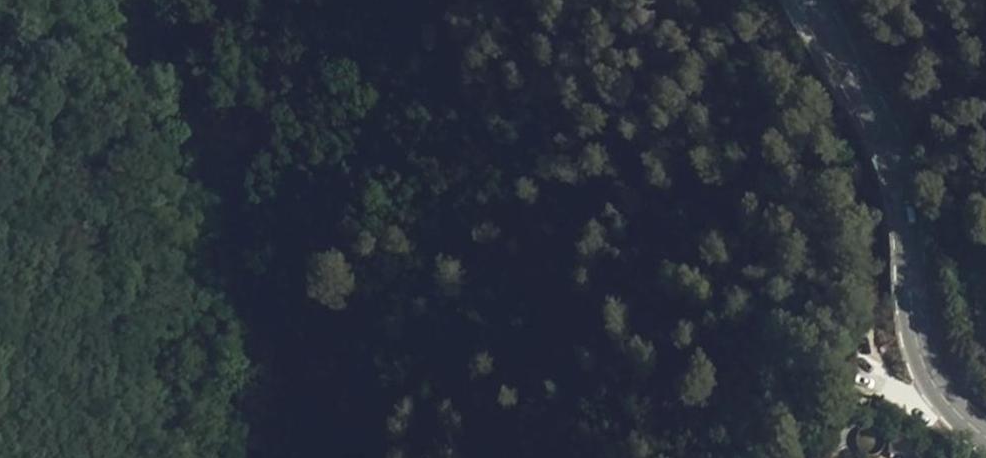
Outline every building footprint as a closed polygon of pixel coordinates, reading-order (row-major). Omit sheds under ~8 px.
[(908,435),(891,432),(888,454),(921,456),(922,443),(908,442),(908,435)]
